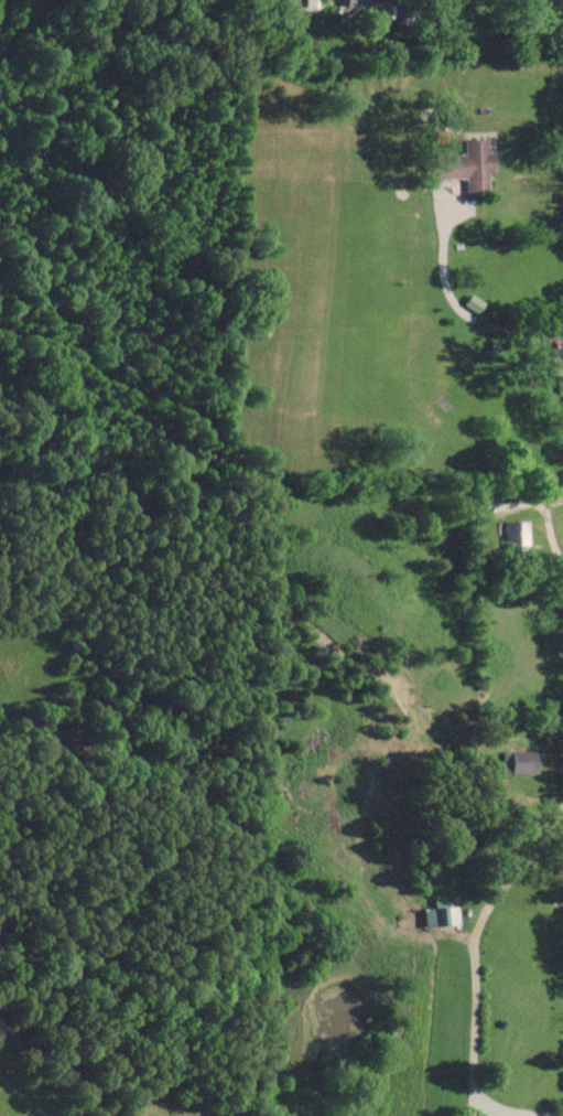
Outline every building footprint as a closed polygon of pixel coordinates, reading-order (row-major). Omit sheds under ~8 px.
[(345,9),(345,0),(381,0),(381,9),(345,9)] [(490,132),(497,193),(458,196),(457,175),(435,178),(434,163),(466,160),(463,135),(490,132)] [(550,353),(562,352),(562,394),(553,395),(550,353)] [(505,522),(527,521),(527,560),(505,560),(505,522)] [(502,755),(505,780),(544,775),(541,751),(502,755)] [(421,912),(445,909),(447,927),(423,931),(421,912)]
